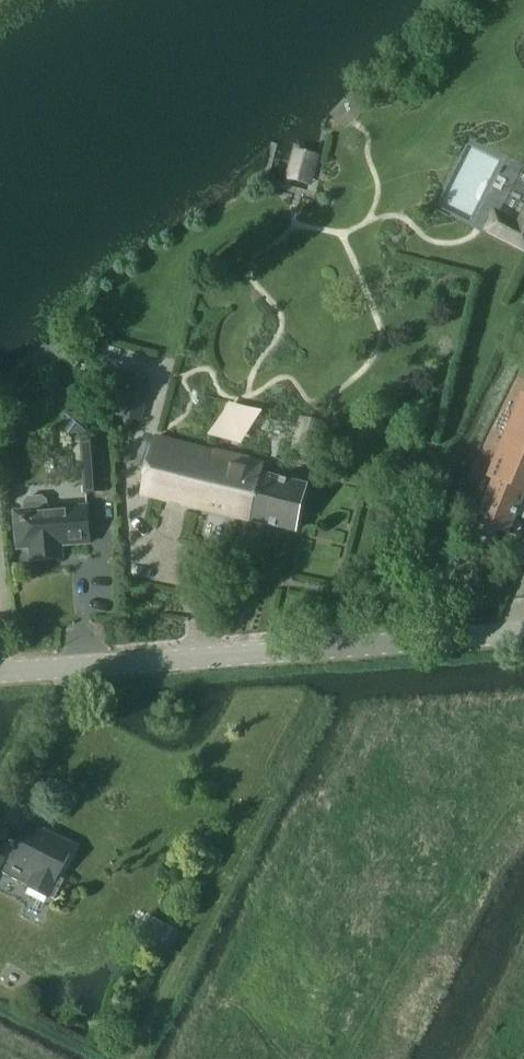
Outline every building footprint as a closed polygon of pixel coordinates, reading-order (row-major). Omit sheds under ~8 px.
[(483,231),(523,251),(523,206),(517,220),(494,208),(483,231)] [(139,420),(148,386),(123,379),(114,414),(139,420)] [(476,519),(508,533),(523,496),(523,393),(522,392),(487,476),(493,478),(476,519)] [(156,437),(142,494),(296,531),(307,483),(262,472),(264,463),(156,437)] [(85,493),(105,491),(101,441),(81,443),(85,493)] [(22,521),(15,521),(17,548),(30,547),(31,560),(62,558),(61,545),(90,543),(87,506),(47,509),(46,500),(42,496),(27,497),(23,502),(24,511),(21,511),(22,521)] [(44,830),(29,822),(3,873),(49,897),(50,897),(54,899),(64,879),(58,876),(74,845),(55,836),(54,837),(44,832),(44,830)]
